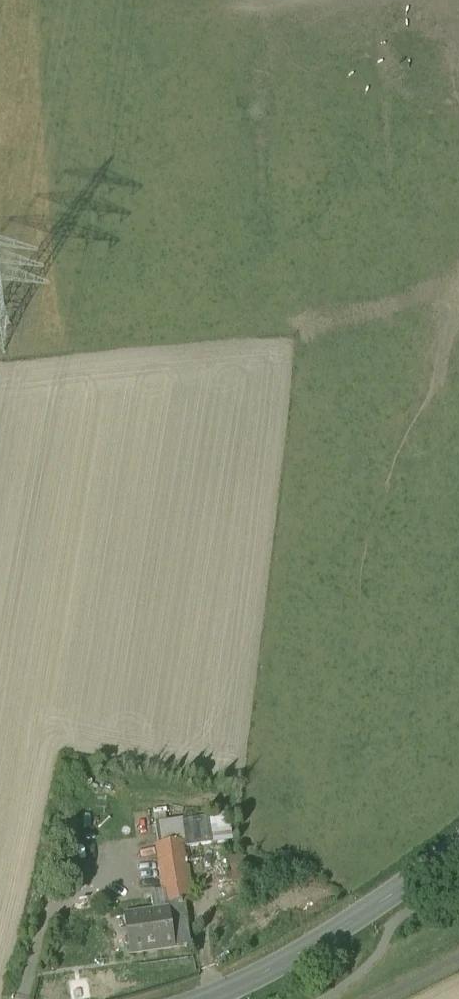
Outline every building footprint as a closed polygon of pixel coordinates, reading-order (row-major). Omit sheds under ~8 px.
[(185,835),(162,838),(168,886),(146,889),(148,902),(125,905),(131,950),(185,942),(179,897),(194,895),(185,835)] [(230,881),(248,880),(246,855),(228,856),(230,881)]
